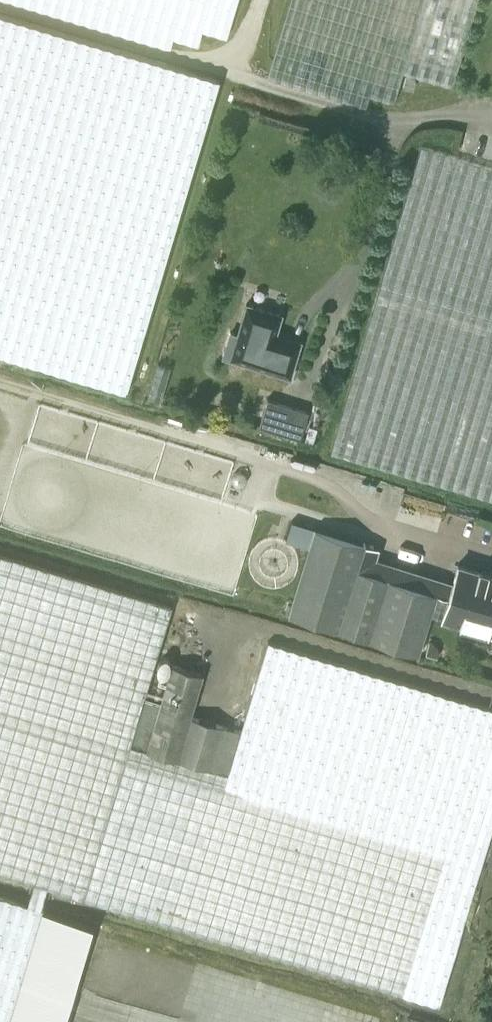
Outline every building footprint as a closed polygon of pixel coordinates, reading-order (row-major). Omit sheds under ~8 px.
[(236,0),(11,0),(169,47),(172,36),(197,44),(201,28),(226,36),(236,0)] [(369,93),(393,102),(402,70),(451,85),(477,0),(289,0),(266,76),(365,106),(369,93)] [(125,390),(218,79),(0,14),(0,353),(125,390)] [(421,146),(330,451),(491,499),(491,167),(421,146)] [(288,375),(297,345),(272,337),(279,312),(245,302),(235,334),(254,340),(247,363),(288,375)] [(267,398),(258,425),(298,438),(307,411),(267,398)] [(418,652),(436,593),(356,568),(364,544),(314,529),(288,612),(418,652)] [(45,885),(438,1004),(491,828),(491,709),(266,640),(238,730),(224,773),(129,743),(143,699),(172,605),(0,554),(0,872),(33,882),(45,885)] [(441,617),(491,633),(491,575),(457,564),(441,617)] [(224,773),(238,730),(190,715),(202,675),(170,665),(158,704),(143,699),(129,743),(224,773)] [(91,923),(66,916),(38,907),(40,901),(42,893),(44,890),(45,885),(33,882),(31,886),(30,890),(28,898),(26,904),(0,896),(0,1021),(61,1021),(91,923)]
